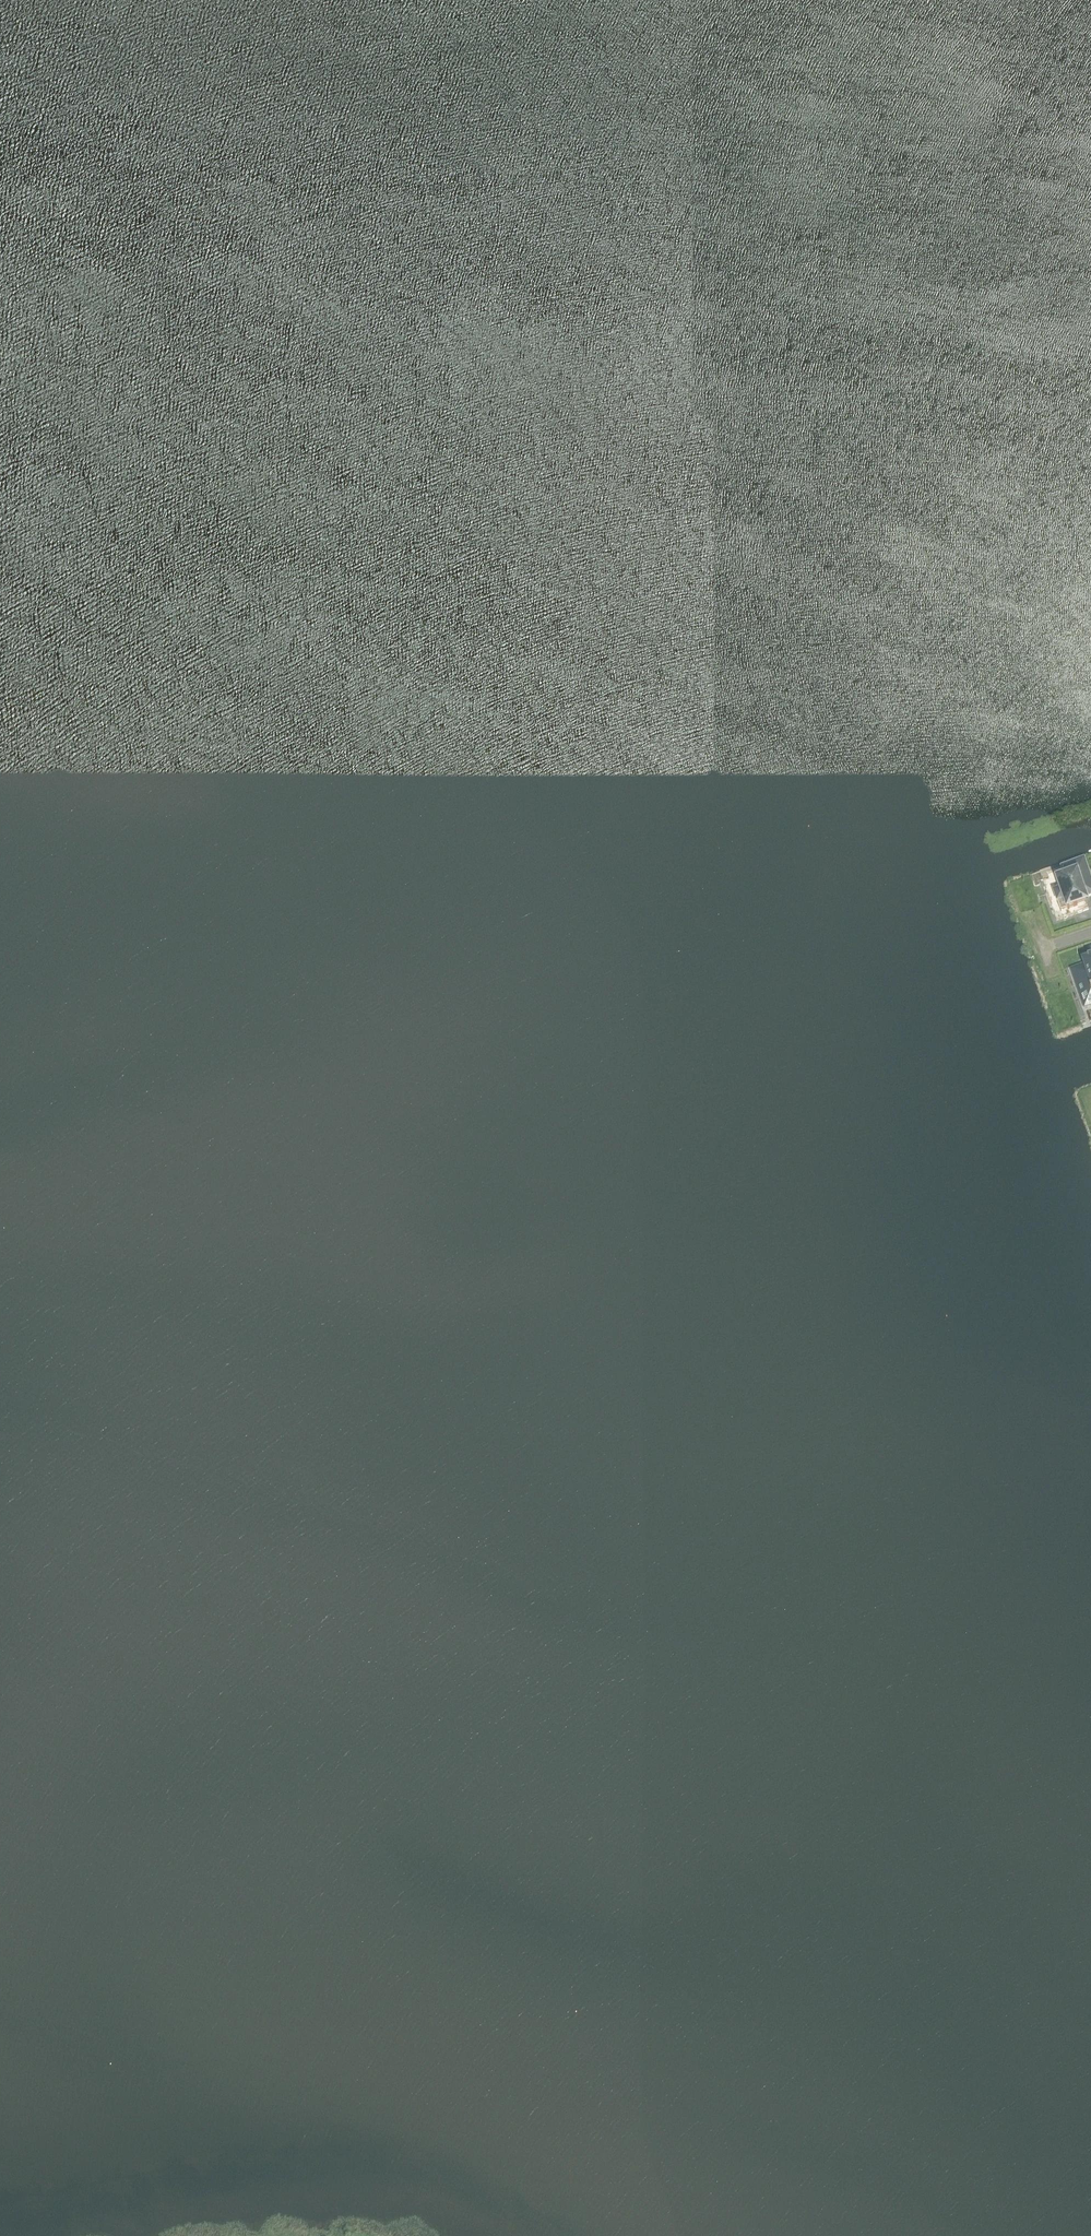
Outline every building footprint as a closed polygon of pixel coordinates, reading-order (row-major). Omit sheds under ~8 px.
[(1054,892),(1061,911),(1087,902),(1085,897),(1090,895),(1090,879),(1090,878),(1080,882),(1077,874),(1058,881),(1061,890),(1054,892)] [(1083,962),(1085,966),(1073,970),(1086,1006),(1090,1004),(1090,959),(1083,962)]
